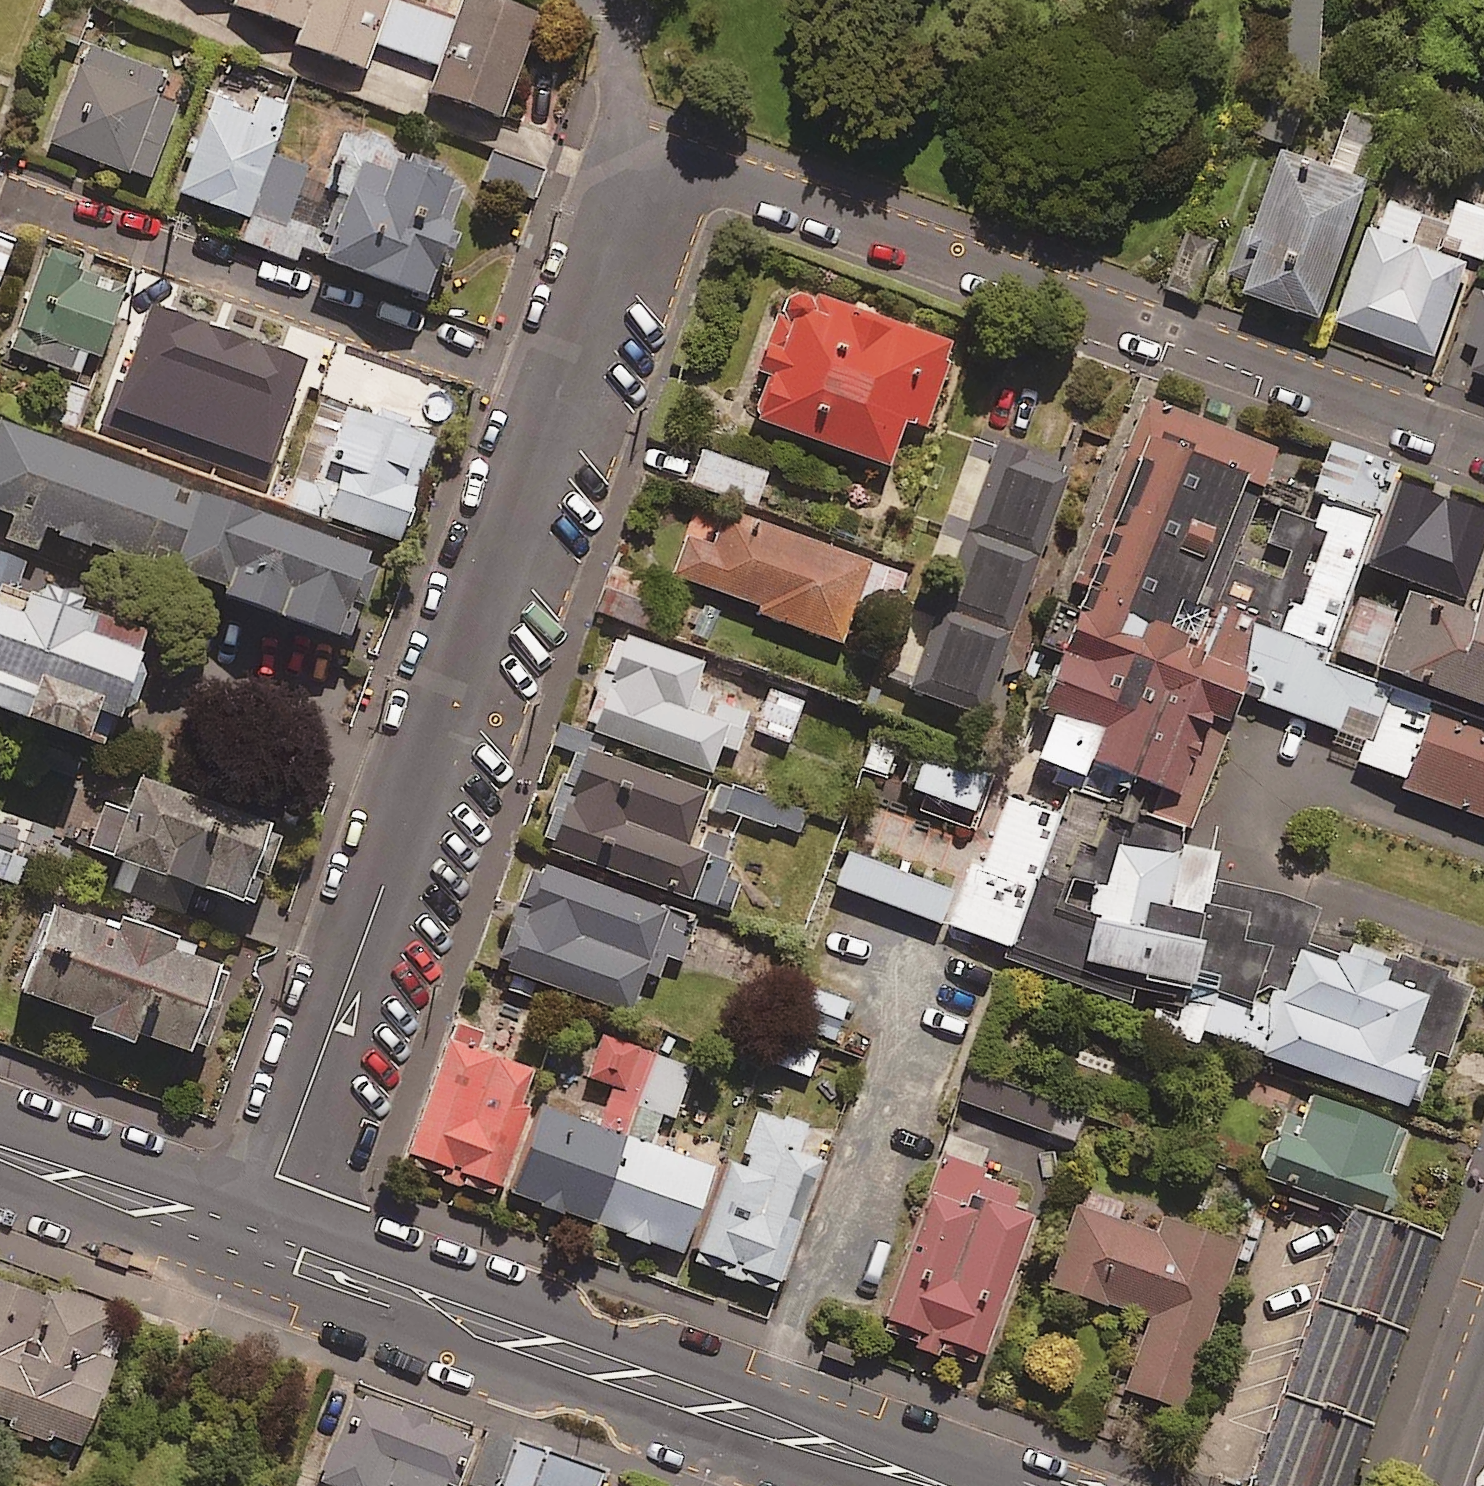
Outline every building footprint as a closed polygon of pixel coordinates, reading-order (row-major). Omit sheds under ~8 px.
[(241,0),(310,26),(319,0),(241,0)] [(310,26),(305,38),(374,64),(386,33),(397,0),(319,0),(310,26)] [(448,0),(397,0),(386,33),(453,56),(470,7),(448,0)] [(443,92),(514,113),(548,0),(472,0),(470,7),(453,56),(443,92)] [(211,84),(99,37),(60,130),(172,177),(211,84)] [(249,49),(190,179),(259,210),(318,80),(249,49)] [(482,178),(345,137),(310,255),(447,296),(482,178)] [(1369,179),(1282,150),(1254,232),(1245,229),(1230,277),(1243,281),(1238,296),(1321,324),(1369,179)] [(1467,262),(1368,227),(1336,323),(1434,360),(1467,262)] [(24,331),(108,363),(147,259),(63,228),(24,331)] [(1217,243),(1187,231),(1165,285),(1195,297),(1217,243)] [(979,345),(803,281),(754,414),(929,478),(979,345)] [(1480,285),(1459,341),(1478,348),(1470,371),(1483,376),(1483,287),(1480,285)] [(462,427),(338,389),(305,496),(428,534),(462,427)] [(1315,467),(1153,396),(1077,592),(1217,648),(1245,660),(1259,622),(1315,467)] [(0,400),(0,502),(358,618),(388,526),(0,400)] [(1084,455),(990,423),(904,673),(998,705),(1084,455)] [(798,460),(716,433),(703,474),(784,501),(798,460)] [(1400,481),(1369,565),(1463,600),(1483,544),(1483,512),(1400,481)] [(920,559),(715,488),(687,568),(893,639),(920,559)] [(0,558),(0,708),(107,746),(118,717),(122,719),(126,709),(138,703),(148,674),(140,660),(157,612),(0,558)] [(1217,648),(1077,592),(1013,758),(1075,783),(1185,826),(1234,689),(1245,660),(1217,648)] [(1361,596),(1340,652),(1483,705),(1483,619),(1410,592),(1403,612),(1361,596)] [(1388,685),(1259,622),(1245,660),(1234,689),(1366,741),(1388,685)] [(773,673),(627,623),(593,720),(740,770),(773,673)] [(1388,685),(1366,741),(1360,758),(1375,764),(1404,775),(1433,702),(1388,685)] [(1433,702),(1404,775),(1400,786),(1483,817),(1483,724),(1433,702)] [(783,787),(575,723),(540,838),(748,902),(783,787)] [(919,807),(972,824),(993,760),(925,738),(909,786),(924,791),(919,807)] [(276,823),(141,776),(129,810),(106,802),(89,848),(125,860),(116,887),(185,911),(195,883),(256,904),(264,880),(256,877),(258,872),(271,876),(286,836),(273,832),(276,823)] [(1005,955),(1269,1058),(1305,940),(1319,908),(1213,880),(1229,843),(1185,826),(1075,783),(1005,955)] [(1005,945),(1055,812),(1007,793),(980,864),(968,859),(944,922),(1005,945)] [(951,888),(847,847),(834,881),(938,921),(951,888)] [(717,905),(532,851),(500,964),(684,1017),(717,905)] [(119,928),(55,905),(24,989),(99,1016),(95,1028),(136,1042),(140,1032),(193,1051),(196,1042),(208,1046),(223,1005),(220,1002),(231,972),(223,969),(225,963),(198,953),(201,945),(123,916),(119,928)] [(1269,1058),(1429,1106),(1464,988),(1305,940),(1269,1058)] [(845,1000),(798,984),(785,1022),(832,1038),(845,1000)] [(564,1039),(467,1009),(419,1159),(516,1190),(564,1039)] [(818,1050),(775,1032),(764,1058),(807,1076),(818,1050)] [(974,1066),(962,1099),(1040,1127),(1052,1094),(974,1066)] [(1403,1200),(1427,1124),(1300,1085),(1276,1160),(1403,1200)] [(629,1120),(556,1091),(521,1180),(594,1208),(629,1120)] [(856,1129),(756,1098),(709,1250),(809,1281),(856,1129)] [(724,1154),(629,1120),(597,1212),(691,1245),(724,1154)] [(988,1149),(953,1137),(886,1322),(989,1358),(1040,1217),(1016,1208),(1023,1189),(986,1176),(989,1168),(982,1166),(988,1149)] [(1158,1233),(1078,1206),(1051,1285),(1149,1318),(1124,1392),(1186,1413),(1244,1246),(1163,1218),(1158,1233)] [(1240,1485),(1343,1485),(1436,1240),(1346,1206),(1240,1485)] [(0,1278),(0,1417),(79,1445),(127,1313),(45,1283),(41,1293),(0,1278)] [(348,1388),(318,1479),(340,1485),(440,1485),(460,1426),(348,1388)] [(516,1444),(501,1485),(593,1485),(598,1473),(516,1444)]
